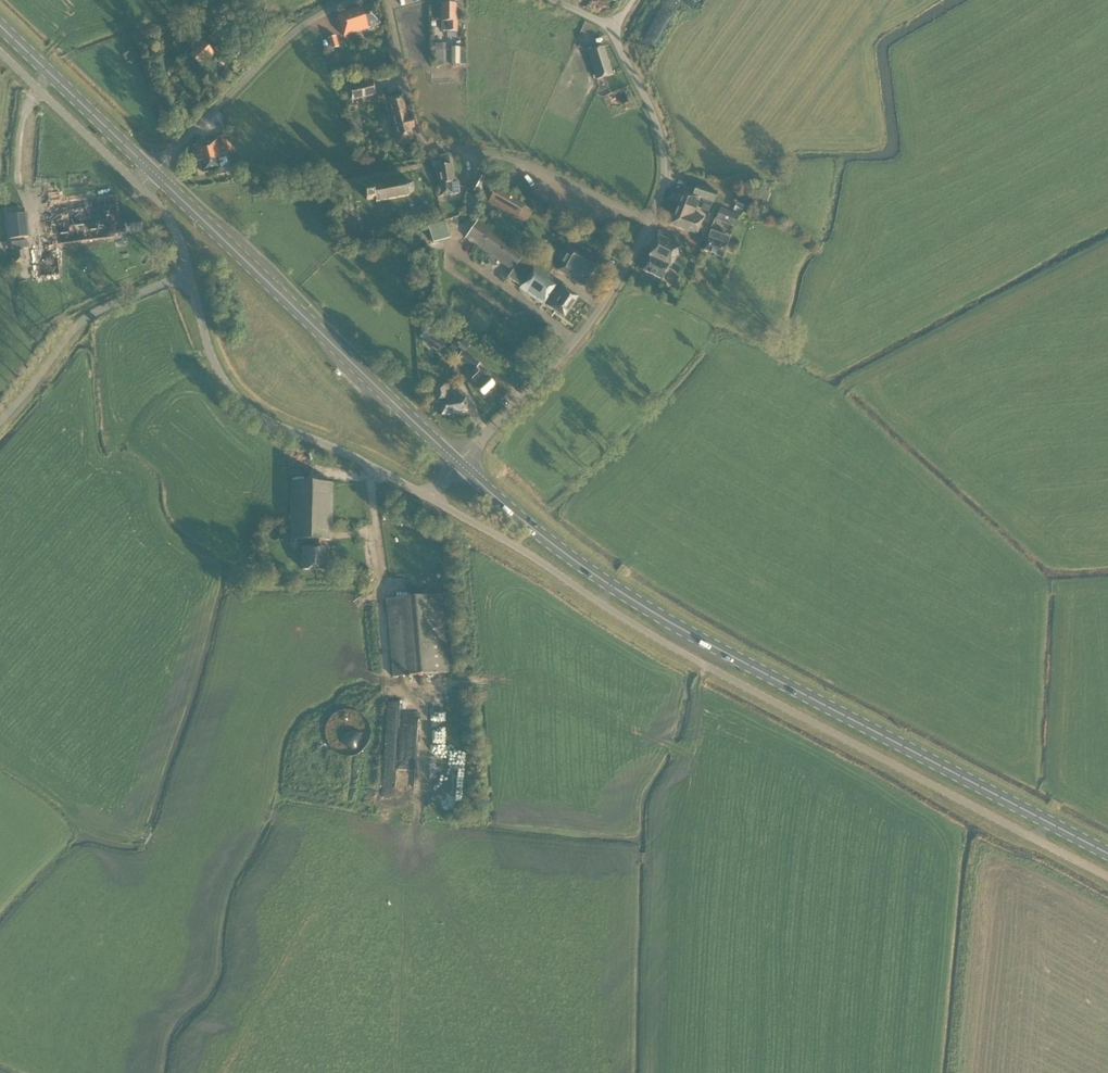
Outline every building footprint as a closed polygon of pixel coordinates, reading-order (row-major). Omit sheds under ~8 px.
[(699,2),(696,0),(680,0),(695,9),(699,2)] [(441,22),(448,22),(448,32),(457,32),(457,22),(456,22),(455,5),(441,5),(441,22)] [(362,9),(361,7),(337,15),(344,39),(369,31),(368,28),(380,24),(374,6),(362,9)] [(225,43),(215,33),(202,44),(201,43),(194,49),(195,51),(189,56),(199,67),(212,55),(207,50),(213,44),(218,49),(225,43)] [(326,40),(328,50),(338,48),(336,38),(326,40)] [(435,65),(446,65),(445,44),(435,45),(435,65)] [(603,48),(588,53),(597,80),(612,75),(603,48)] [(122,57),(127,64),(134,59),(130,52),(122,57)] [(459,65),(459,54),(451,54),(450,65),(459,65)] [(348,100),(375,94),(371,80),(345,86),(348,100)] [(414,129),(411,121),(408,122),(401,97),(387,101),(398,144),(413,140),(410,130),(414,129)] [(353,124),(360,122),(357,111),(350,114),(353,124)] [(223,147),(230,145),(228,135),(220,137),(223,147)] [(227,158),(220,159),(216,141),(194,146),(198,164),(200,164),(202,173),(223,169),(228,164),(227,158)] [(440,197),(458,195),(456,183),(452,184),(449,165),(448,166),(447,156),(439,157),(440,167),(435,167),(440,197)] [(468,191),(477,196),(486,181),(476,176),(468,191)] [(404,181),(372,187),(373,191),(364,192),(366,201),(375,199),(375,202),(407,197),(413,191),(412,184),(404,181)] [(713,202),(716,193),(694,185),(691,195),(713,202)] [(497,188),(487,203),(514,220),(524,204),(497,188)] [(767,203),(771,193),(763,190),(759,200),(767,203)] [(697,235),(703,217),(694,214),(699,198),(682,193),(669,225),(697,235)] [(113,229),(114,235),(143,232),(141,220),(120,222),(118,205),(117,205),(115,196),(48,204),(53,246),(60,245),(98,241),(97,231),(113,229)] [(701,210),(708,213),(710,208),(703,205),(701,210)] [(733,227),(737,216),(718,208),(714,220),(733,227)] [(28,238),(26,214),(8,216),(10,240),(28,238)] [(428,226),(434,244),(451,239),(446,221),(428,226)] [(501,254),(516,266),(525,253),(486,225),(473,243),(497,260),(501,254)] [(729,239),(710,232),(703,251),(722,258),(729,239)] [(681,247),(658,236),(648,256),(649,257),(643,271),(662,281),(668,266),(671,268),(681,247)] [(27,240),(11,243),(12,252),(29,249),(27,240)] [(41,279),(48,278),(48,276),(56,275),(56,277),(63,276),(60,245),(53,246),(49,246),(50,249),(37,251),(38,257),(39,257),(40,261),(39,261),(41,279)] [(597,264),(571,249),(557,272),(584,287),(584,286),(589,278),(590,278),(593,273),(592,273),(597,265),(597,264)] [(25,251),(16,251),(16,263),(25,262),(25,251)] [(560,286),(560,287),(557,285),(558,284),(552,280),(547,277),(552,270),(552,269),(539,260),(538,262),(525,253),(516,266),(507,278),(520,288),(519,290),(542,306),(543,305),(552,311),(564,319),(578,298),(560,286)] [(418,278),(417,269),(410,270),(411,279),(418,278)] [(433,337),(428,345),(439,353),(444,344),(433,337)] [(455,352),(459,346),(453,342),(449,348),(455,352)] [(461,352),(455,361),(473,372),(478,364),(461,352)] [(449,363),(454,361),(451,353),(446,356),(449,363)] [(442,366),(444,362),(442,358),(437,358),(434,362),(437,366),(442,366)] [(458,367),(452,371),(458,381),(464,378),(458,367)] [(483,397),(494,386),(480,372),(469,382),(483,397)] [(441,416),(467,412),(466,399),(450,401),(447,384),(433,386),(435,404),(439,403),(441,416)] [(298,540),(298,549),(302,549),(302,570),(324,570),(324,548),(323,548),(323,540),(330,540),(331,483),(290,483),(290,540),(298,540)] [(391,678),(447,673),(440,595),(385,600),(391,678)] [(400,701),(386,700),(385,728),(399,729),(400,701)] [(330,714),(330,752),(367,752),(367,714),(330,714)]
